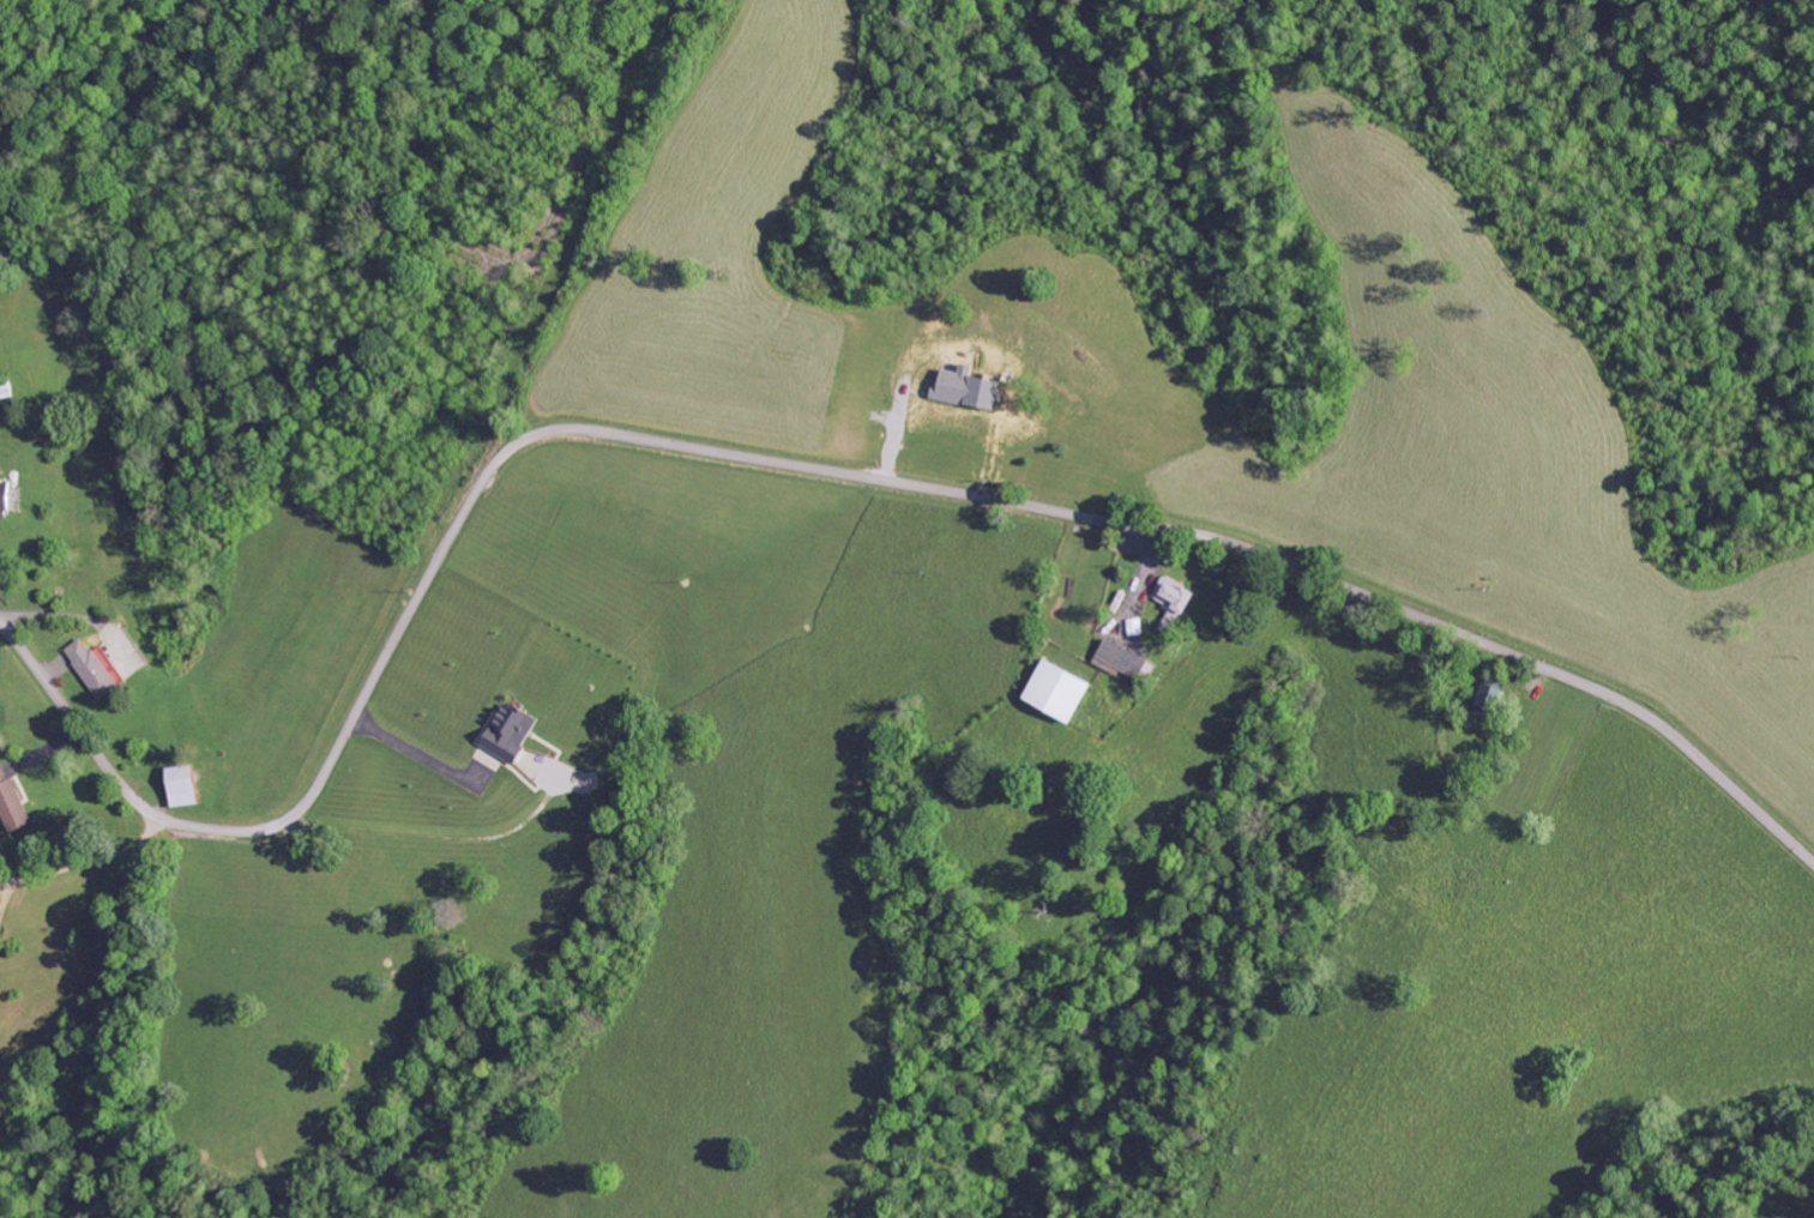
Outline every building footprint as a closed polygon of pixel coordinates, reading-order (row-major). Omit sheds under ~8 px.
[(947,369),(944,385),(936,384),(933,399),(1000,411),(1006,381),(975,376),(977,367),(965,365),(963,372),(947,369)] [(18,398),(17,379),(0,380),(0,399),(18,398)] [(23,513),(24,489),(13,488),(13,481),(0,480),(0,513),(23,513)] [(1199,593),(1182,584),(1183,583),(1166,575),(1153,600),(1172,609),(1162,630),(1177,638),(1199,593)] [(1128,619),(1129,636),(1144,635),(1143,619),(1128,619)] [(68,650),(101,701),(121,687),(89,637),(68,650)] [(1151,661),(1108,639),(1095,664),(1120,677),(1123,671),(1141,681),(1151,661)] [(1028,701),(1078,723),(1097,681),(1047,659),(1028,701)] [(1478,706),(1499,713),(1507,689),(1486,682),(1478,706)] [(484,745),(518,765),(545,721),(519,706),(517,709),(509,704),(484,745)] [(5,816),(13,834),(34,826),(8,763),(0,766),(0,818),(5,816)] [(173,808),(200,806),(198,766),(171,768),(173,808)]
